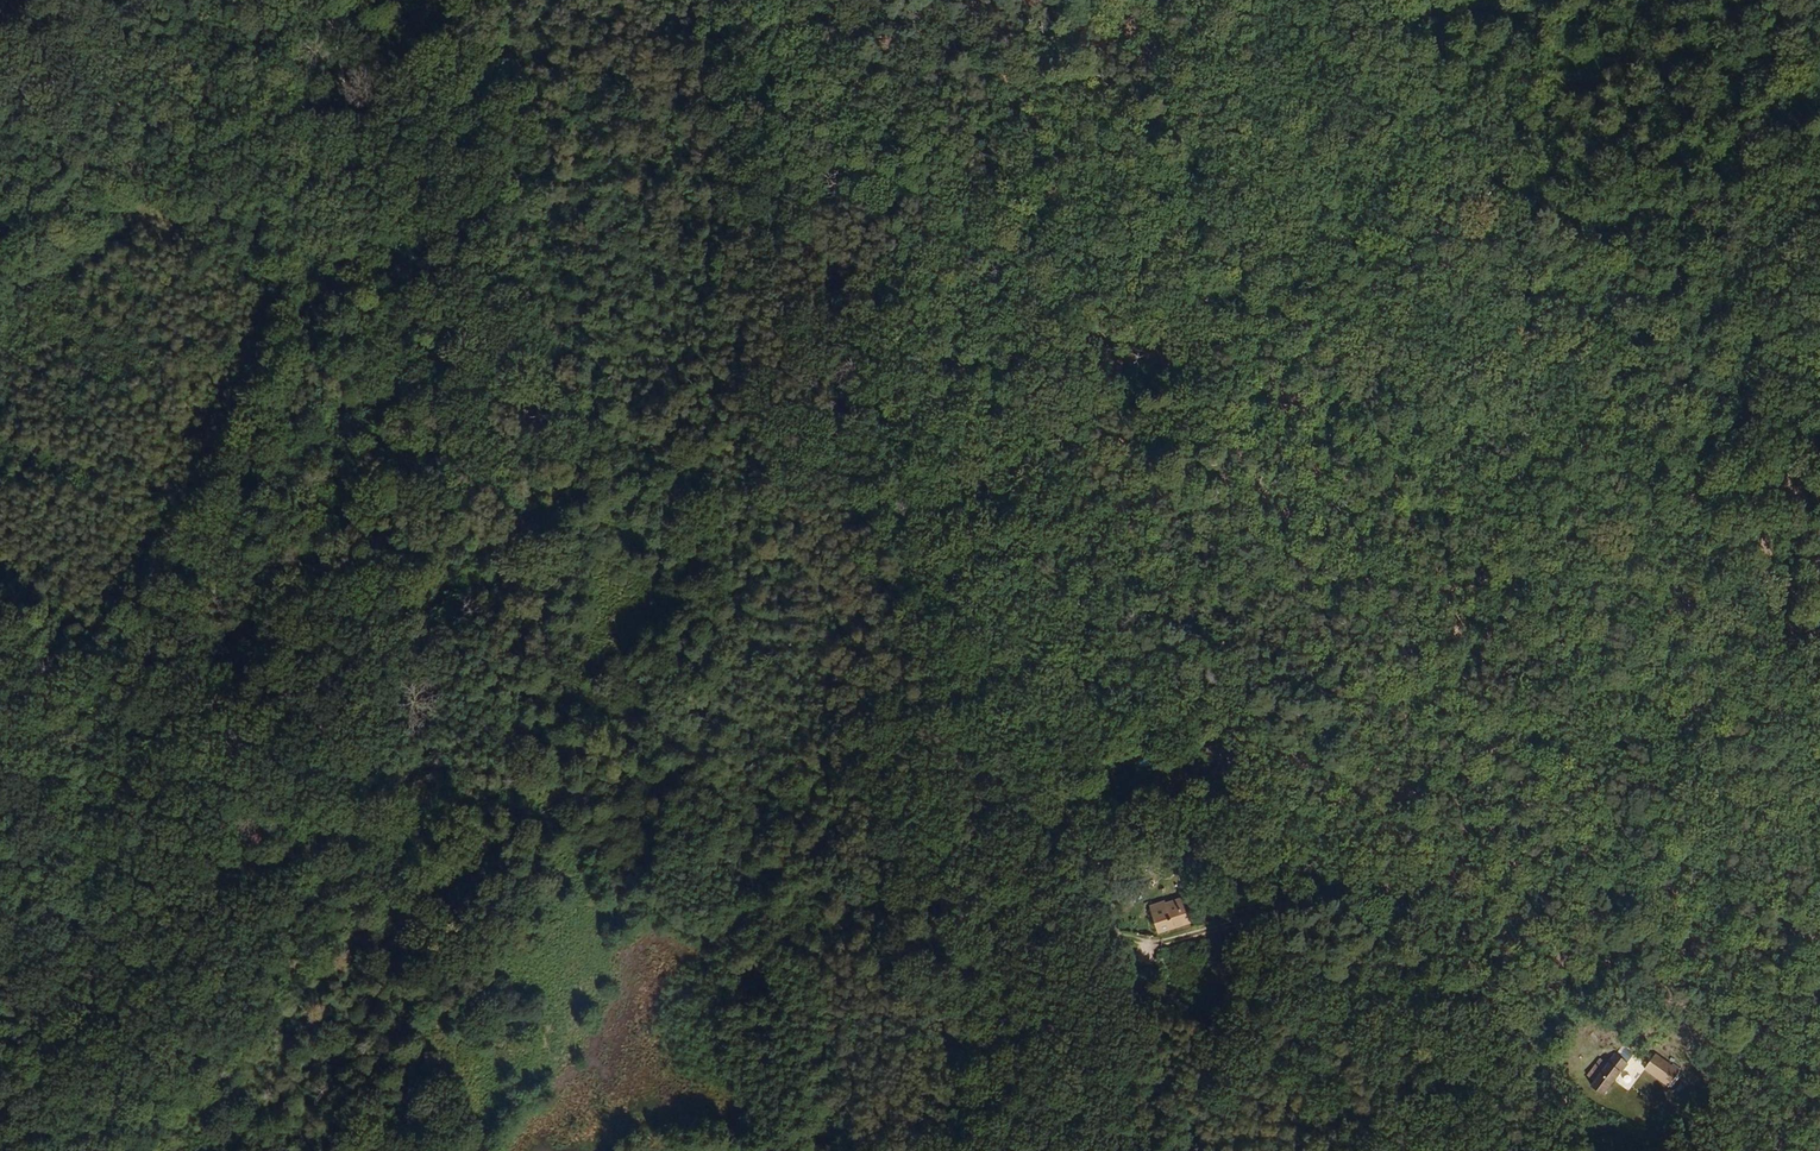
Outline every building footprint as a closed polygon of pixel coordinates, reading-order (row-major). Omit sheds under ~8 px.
[(1216,761),(1229,757),(1225,743),(1212,746),(1216,761)] [(1166,903),(1171,920),(1201,911),(1193,885),(1179,891),(1181,898),(1166,903)] [(1601,1068),(1597,1072),(1607,1081),(1643,1044),(1634,1035),(1616,1052),(1609,1045),(1594,1061),(1601,1068)] [(1677,1077),(1688,1063),(1664,1044),(1659,1052),(1655,1049),(1653,1053),(1656,1055),(1654,1059),(1677,1077)]
